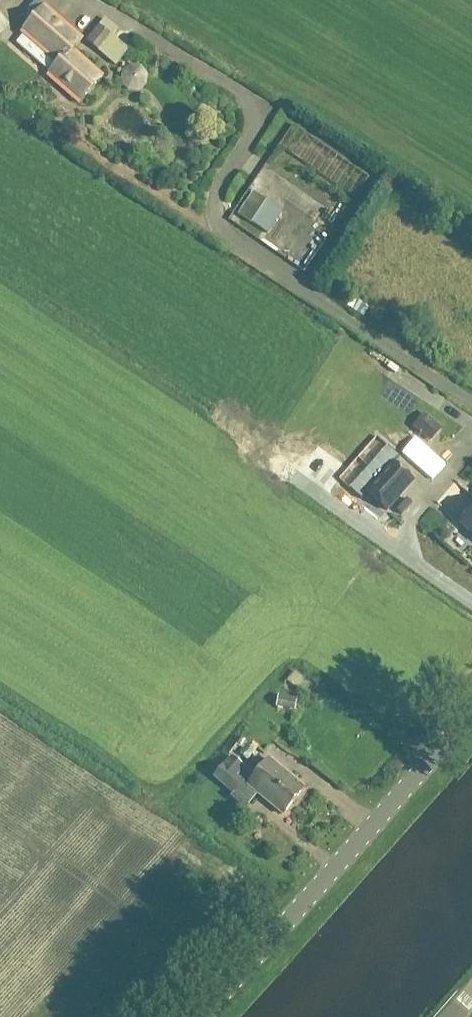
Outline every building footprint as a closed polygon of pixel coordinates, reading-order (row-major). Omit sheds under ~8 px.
[(83,39),(77,34),(45,6),(23,32),(25,34),(17,43),(50,72),(48,75),(79,102),(103,76),(73,49),(83,39)] [(87,41),(117,65),(130,50),(112,36),(118,29),(106,18),(87,41)] [(251,223),(267,200),(254,192),(238,215),(251,223)] [(267,200),(251,223),(268,234),(284,211),(267,200)] [(412,481),(392,463),(365,493),(386,511),(412,481)] [(462,524),(471,533),(471,512),(462,524)] [(402,590),(415,574),(408,568),(395,584),(402,590)] [(240,753),(248,760),(259,747),(250,740),(240,753)] [(234,793),(243,782),(237,776),(245,767),(232,757),(215,777),(234,793)] [(283,814),(305,788),(270,759),(248,785),(283,814)]
